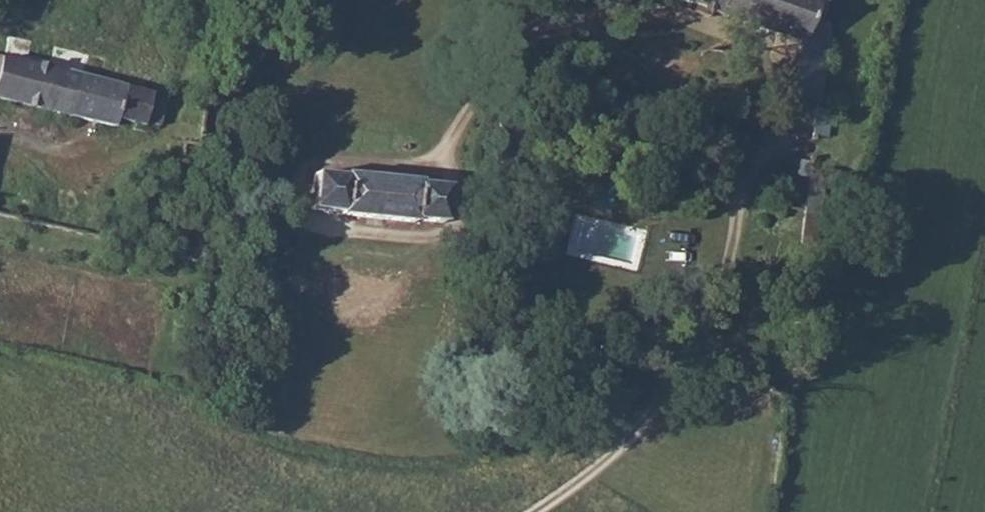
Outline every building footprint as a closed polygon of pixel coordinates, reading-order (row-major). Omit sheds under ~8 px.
[(815,105),(824,28),(802,21),(806,0),(681,0),(680,5),(791,43),(790,47),(792,50),(797,51),(790,101),(815,105)] [(7,102),(112,128),(116,118),(142,128),(144,121),(159,124),(166,97),(0,56),(0,100),(7,102)] [(815,113),(812,139),(827,140),(828,115),(815,113)] [(615,195),(620,177),(596,170),(591,189),(615,195)] [(421,190),(421,185),(348,172),(346,176),(316,172),(311,207),(337,211),(336,217),(410,231),(412,224),(442,231),(448,195),(421,190)] [(811,281),(816,236),(820,178),(808,176),(799,280),(811,281)]
